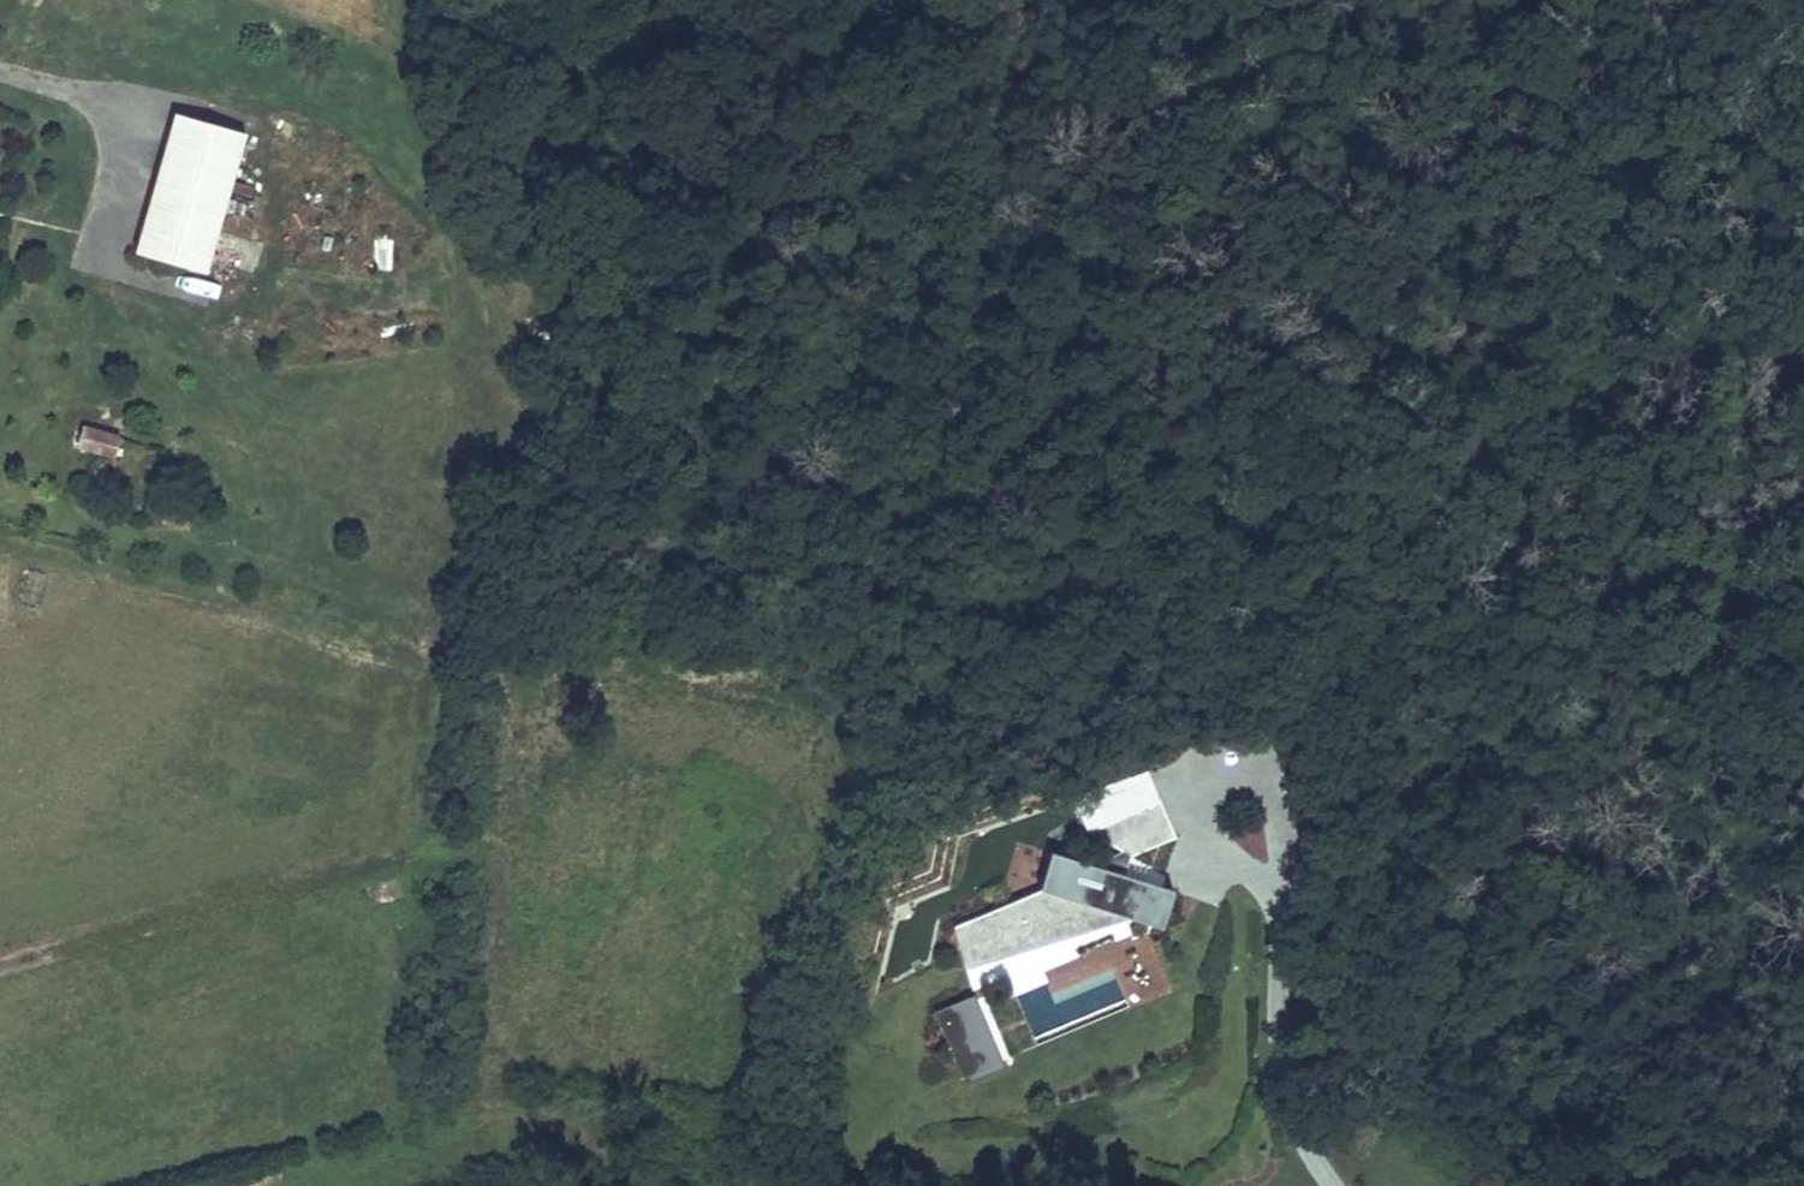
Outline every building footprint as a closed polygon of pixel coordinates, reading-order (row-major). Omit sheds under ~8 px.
[(247,130),(175,109),(135,248),(207,268),(247,130)] [(117,435),(82,425),(76,446),(111,455),(117,435)] [(1173,837),(1157,798),(1082,829),(1130,855),(1173,837)] [(1032,886),(1036,888),(950,925),(964,966),(968,965),(968,966),(973,963),(1126,914),(1157,922),(1168,883),(1043,847),(1032,886)] [(970,993),(930,1010),(961,1081),(1001,1064),(970,993)]
